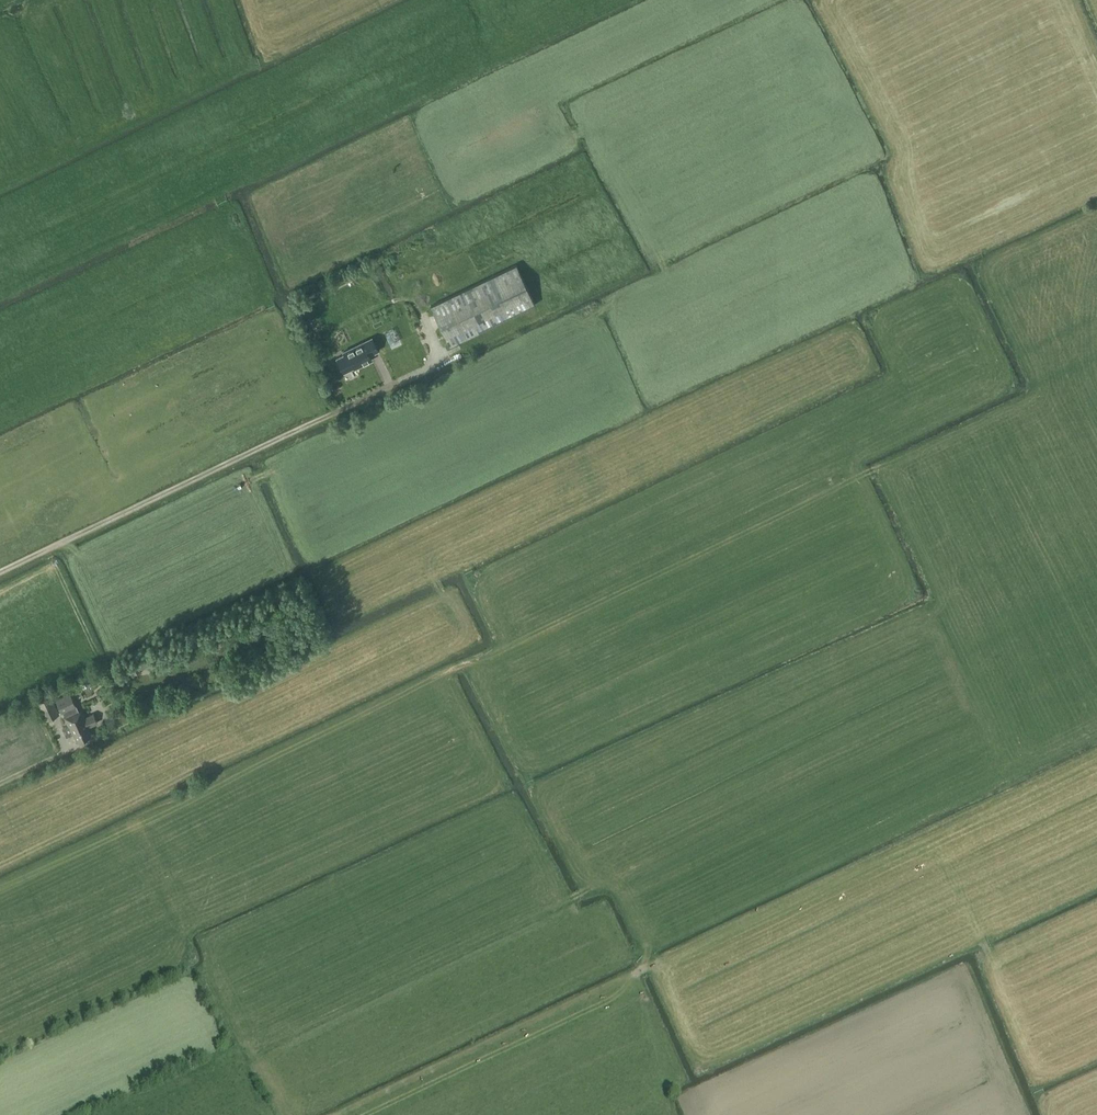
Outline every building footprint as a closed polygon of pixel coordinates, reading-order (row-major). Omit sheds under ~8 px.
[(535,304),(516,264),(431,305),(450,345),(535,304)] [(337,357),(343,371),(353,366),(354,368),(371,359),(369,354),(378,350),(372,338),(363,342),(343,351),(344,353),(337,357)] [(67,735),(74,732),(78,740),(91,734),(88,727),(98,722),(93,713),(85,717),(82,709),(77,712),(77,709),(70,692),(56,699),(62,711),(63,711),(66,717),(64,717),(68,724),(63,727),(67,735)] [(45,720),(60,713),(51,695),(37,701),(45,720)]
